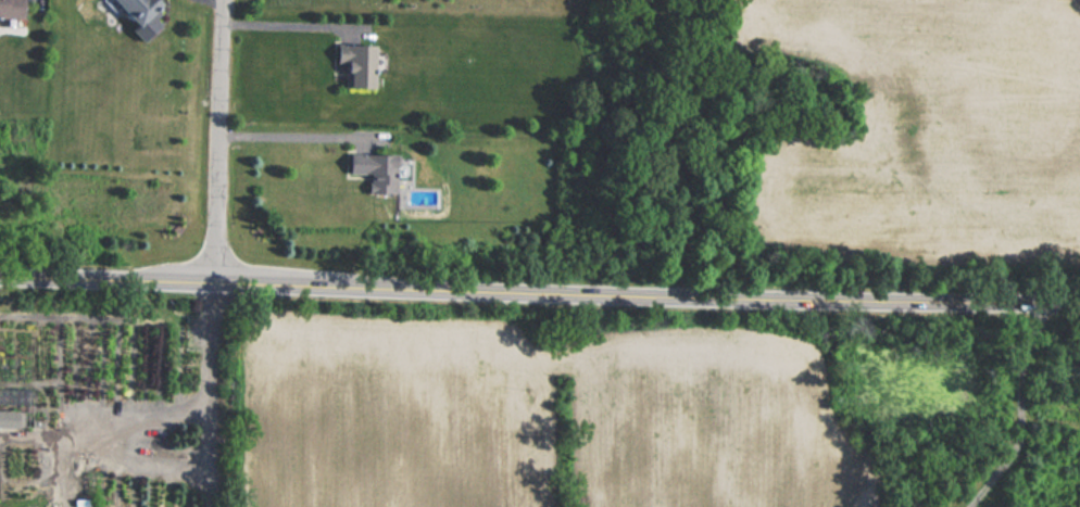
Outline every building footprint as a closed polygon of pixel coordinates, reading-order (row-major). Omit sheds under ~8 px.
[(20,18),(21,0),(0,0),(0,18),(20,18)] [(171,11),(162,0),(106,0),(140,38),(171,11)] [(394,195),(393,155),(364,155),(365,195),(394,195)] [(0,410),(0,428),(13,428),(13,410),(0,410)]
